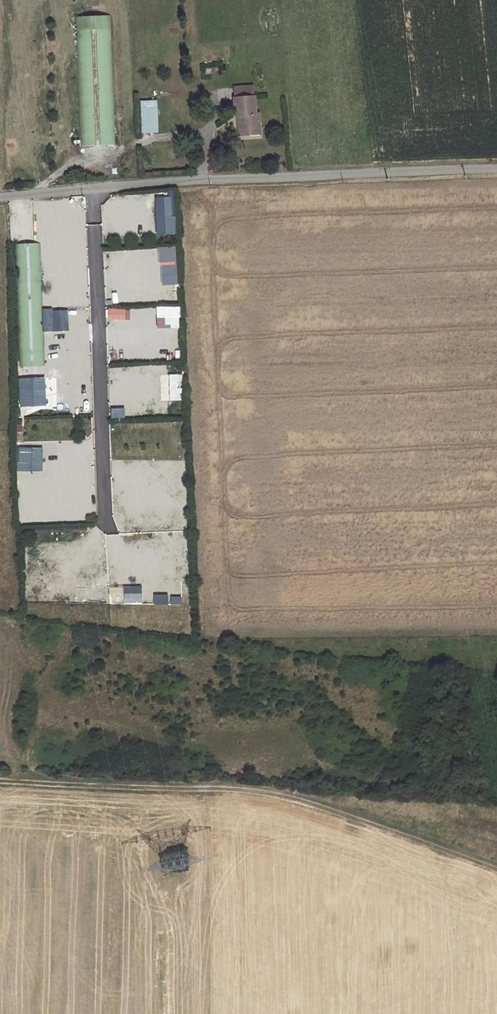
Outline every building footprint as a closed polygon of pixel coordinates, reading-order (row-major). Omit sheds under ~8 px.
[(108,17),(75,20),(85,147),(118,144),(108,17)] [(241,136),(252,135),(251,128),(265,127),(265,115),(259,115),(257,86),(231,87),(234,117),(240,116),(241,136)] [(159,100),(142,100),(143,133),(160,132),(159,100)] [(157,196),(158,234),(178,233),(177,216),(174,216),(173,196),(157,196)] [(40,244),(16,245),(21,379),(44,378),(40,244)] [(179,284),(177,246),(159,246),(161,285),(179,284)] [(60,272),(60,258),(43,258),(43,273),(60,272)] [(158,294),(157,278),(142,279),(143,295),(158,294)] [(164,327),(181,327),(181,309),(164,309),(164,327)] [(139,367),(139,381),(151,381),(151,367),(139,367)] [(179,400),(179,374),(160,374),(161,400),(179,400)] [(139,417),(139,400),(125,401),(125,418),(139,417)] [(162,416),(161,401),(146,402),(147,417),(162,416)] [(17,446),(16,471),(45,471),(45,446),(17,446)] [(183,477),(183,462),(167,462),(167,477),(183,477)] [(145,464),(145,479),(158,478),(158,463),(145,464)] [(159,525),(158,509),(143,509),(144,526),(159,525)] [(136,526),(136,512),(122,512),(122,526),(136,526)] [(140,538),(141,550),(157,549),(156,537),(140,538)] [(172,554),(186,553),(186,542),(172,543),(172,554)] [(37,559),(53,558),(52,543),(36,544),(37,559)] [(126,583),(126,568),(111,568),(111,583),(126,583)] [(144,603),(144,585),(125,585),(125,603),(144,603)]
